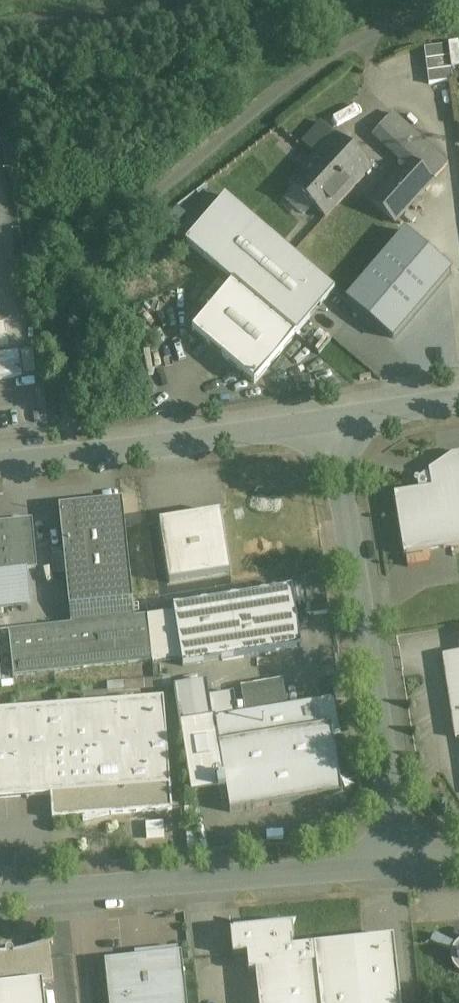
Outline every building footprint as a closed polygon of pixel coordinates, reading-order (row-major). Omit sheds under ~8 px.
[(448,46),(424,49),(426,61),(450,58),(448,46)] [(450,58),(426,61),(427,73),(451,70),(450,58)] [(451,70),(427,73),(429,85),(453,81),(451,70)] [(404,164),(371,200),(395,224),(421,195),(435,181),(434,180),(448,165),(392,113),(372,136),(404,164)] [(321,123),(302,143),(315,155),(334,135),(321,123)] [(371,169),(334,135),(315,155),(288,184),(326,218),(371,169)] [(335,290),(225,197),(186,243),(186,244),(185,245),(186,245),(201,258),(202,259),(217,271),(217,272),(218,272),(229,281),(228,281),(229,282),(230,282),(232,284),(233,283),(296,336),(335,290)] [(296,336),(233,283),(232,284),(192,332),(255,385),(296,336)] [(0,356),(0,381),(22,378),(18,353),(0,356)] [(404,557),(458,548),(458,456),(452,457),(429,473),(432,490),(394,496),(404,557)] [(122,501),(59,508),(71,626),(9,633),(13,678),(152,663),(147,618),(134,619),(122,501)] [(220,514),(159,524),(169,585),(230,575),(220,514)] [(0,525),(0,609),(28,606),(24,571),(36,570),(31,522),(0,525)] [(292,589),(173,609),(183,668),(187,667),(301,649),(292,589)] [(443,657),(456,739),(458,738),(458,655),(443,657)] [(51,795),(53,820),(172,811),(163,699),(0,712),(0,799),(51,795)] [(319,702),(215,720),(230,814),(342,795),(331,727),(323,728),(319,702)] [(230,932),(233,957),(247,956),(249,973),(255,973),(259,1002),(401,1002),(394,939),(293,950),(292,940),(294,940),(293,927),(294,927),(294,925),(230,932)] [(21,952),(6,954),(0,954),(0,987),(42,983),(42,984),(53,983),(49,944),(38,948),(21,952)] [(105,962),(111,1002),(187,1002),(182,954),(105,962)] [(42,984),(42,983),(0,987),(0,1002),(44,1002),(42,984)]
